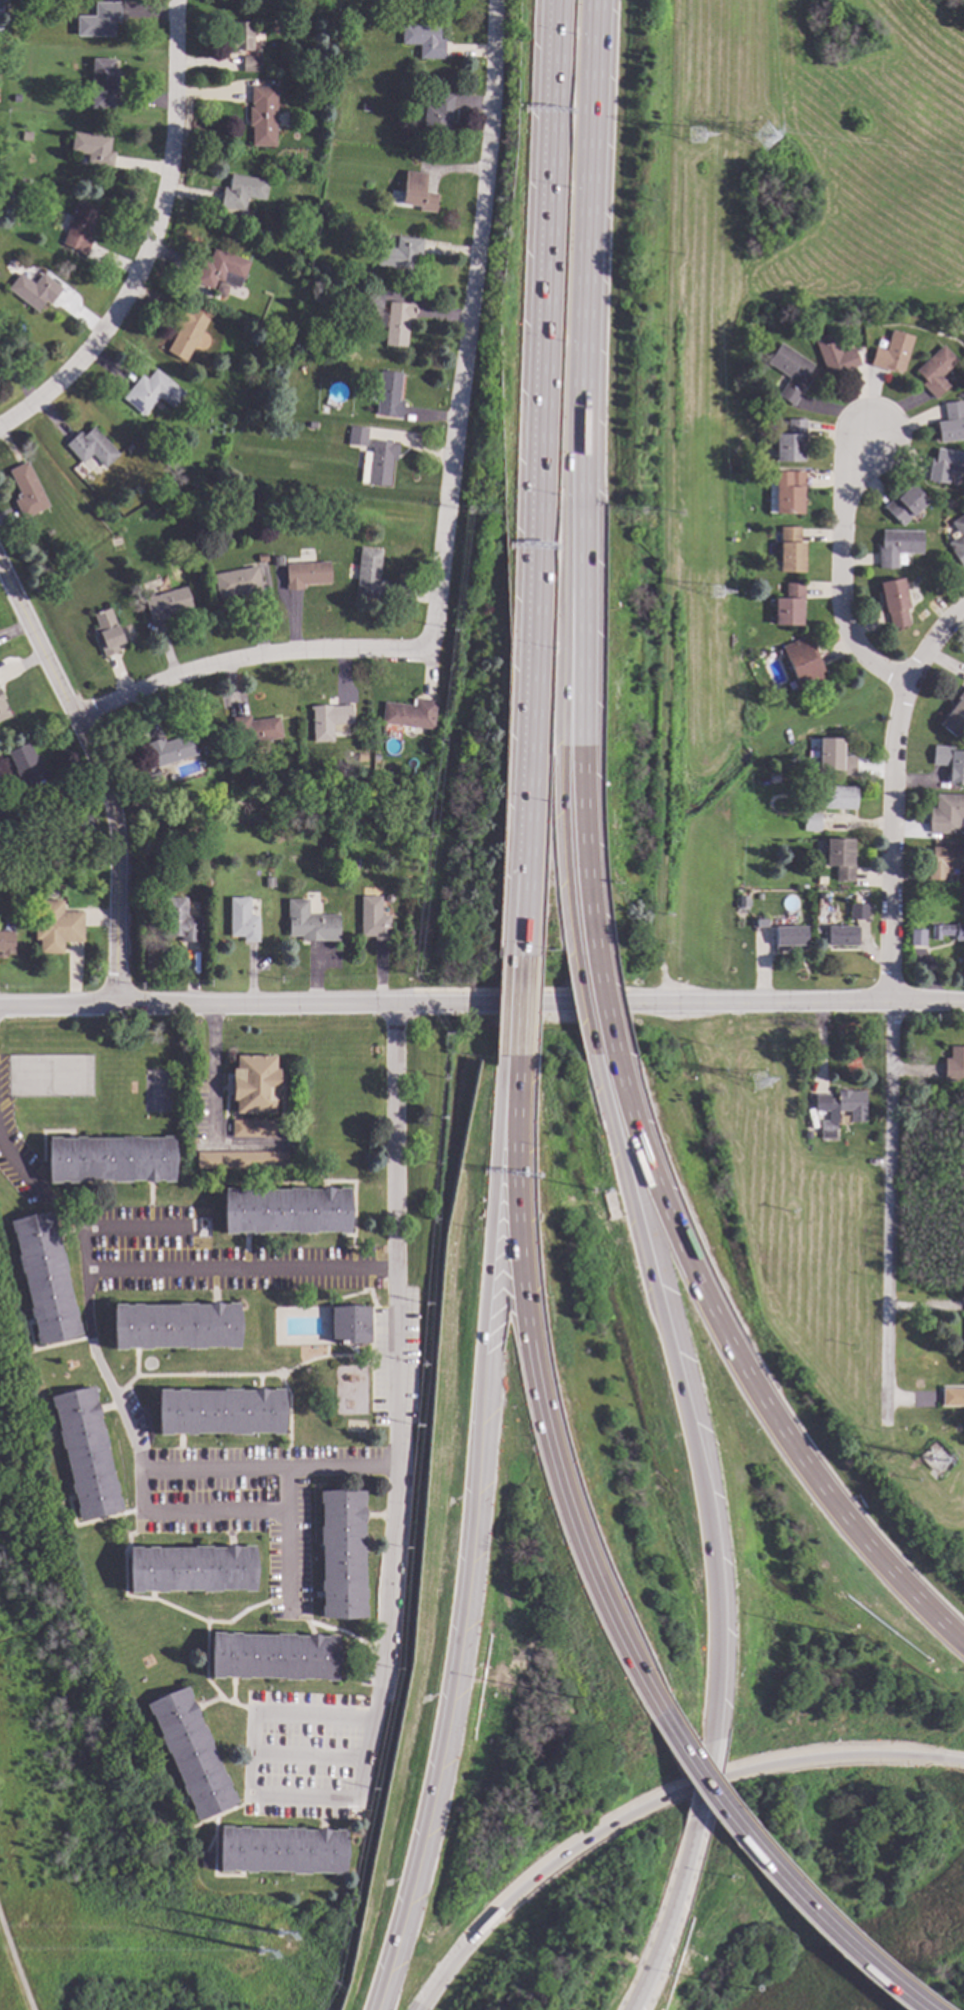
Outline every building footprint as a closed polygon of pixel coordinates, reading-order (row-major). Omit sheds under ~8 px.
[(119,24),(114,24),(114,38),(75,37),(76,16),(94,17),(94,3),(120,3),(119,24)] [(253,51),(233,52),(233,53),(230,53),(229,32),(231,32),(231,24),(252,23),(253,51)] [(438,40),(444,40),(443,60),(418,59),(419,45),(401,45),(401,25),(438,26),(438,40)] [(260,73),(242,72),(242,56),(261,57),(260,73)] [(114,71),(119,71),(119,95),(113,95),(113,109),(90,109),(91,59),(114,60),(114,71)] [(275,147),(250,147),(251,127),(248,127),(248,108),(251,109),(251,105),(250,105),(250,88),(276,88),(275,147)] [(454,96),(451,125),(449,125),(448,139),(421,136),(424,106),(434,107),(435,94),(454,96)] [(370,105),(369,112),(360,112),(361,104),(370,105)] [(32,133),(31,142),(21,141),(22,132),(32,133)] [(110,138),(108,152),(114,153),(112,168),(86,164),(87,156),(69,153),(72,133),(110,138)] [(425,174),(423,193),(436,195),(434,214),(418,212),(418,207),(401,205),(404,172),(425,174)] [(267,181),(264,201),(247,198),(244,212),(219,207),(222,188),(228,189),(230,175),(267,181)] [(98,212),(89,236),(94,238),(87,255),(61,245),(77,204),(98,212)] [(246,214),(243,228),(236,226),(239,212),(246,214)] [(422,240),(420,258),(415,257),(413,271),(375,266),(377,247),(395,249),(396,237),(422,240)] [(250,263),(243,282),(241,281),(238,289),(216,280),(212,290),(193,283),(202,260),(208,262),(213,249),(250,263)] [(328,266),(326,274),(318,272),(320,265),(328,266)] [(62,289),(49,306),(45,303),(37,313),(7,290),(19,273),(34,285),(42,274),(62,289)] [(228,288),(224,299),(213,294),(217,284),(228,288)] [(383,290),(381,309),(364,308),(365,289),(383,290)] [(408,305),(408,303),(414,304),(412,323),(408,323),(406,348),(384,346),(385,329),(377,328),(379,313),(387,314),(388,303),(408,305)] [(191,310),(190,311),(207,321),(185,362),(166,352),(179,328),(175,326),(185,307),(191,310)] [(913,337),(903,374),(893,371),(892,374),(869,367),(875,348),(885,351),(891,331),(913,337)] [(841,353),(853,349),(860,367),(841,374),(840,370),(826,375),(813,339),(833,332),(841,353)] [(813,366),(806,377),(810,380),(792,407),(777,396),(788,379),(766,364),(780,343),(813,366)] [(957,362),(940,378),(950,388),(935,401),(920,386),(925,382),(915,372),(942,346),(957,362)] [(185,394),(172,410),(159,399),(144,417),(122,398),(141,376),(147,380),(155,369),(185,394)] [(401,375),(398,400),(403,401),(401,419),(394,418),(394,417),(375,415),(376,403),(370,402),(371,388),(378,389),(380,372),(401,375)] [(942,404),(963,401),(963,441),(937,444),(934,423),(945,422),(942,404)] [(805,420),(804,439),(803,439),(802,463),(774,462),(775,435),(787,436),(787,427),(778,427),(778,419),(805,420)] [(119,455),(104,469),(92,455),(81,464),(65,445),(80,432),(84,437),(94,427),(119,455)] [(367,429),(365,448),(348,446),(350,427),(367,429)] [(392,443),(392,442),(398,443),(395,462),(391,461),(388,487),(366,484),(368,469),(361,469),(363,453),(370,454),(372,441),(392,443)] [(936,449),(963,454),(963,475),(948,472),(945,486),(926,482),(930,460),(934,460),(936,449)] [(49,507),(23,520),(14,502),(21,498),(8,471),(26,462),(49,507)] [(804,490),(802,490),(801,514),(766,514),(767,473),(804,474),(804,490)] [(927,503),(901,528),(882,509),(898,492),(900,495),(910,485),(927,503)] [(97,496),(92,499),(88,495),(94,491),(97,496)] [(83,506),(78,509),(74,504),(79,500),(83,506)] [(950,524),(963,515),(963,568),(961,570),(950,554),(952,552),(947,545),(959,536),(950,524)] [(799,544),(803,544),(803,573),(778,573),(779,528),(799,528),(799,544)] [(922,555),(904,555),(904,566),(897,566),(896,570),(878,570),(878,546),(881,546),(881,532),(922,532),(922,555)] [(381,551),(378,580),(383,581),(381,600),(354,597),(360,548),(381,551)] [(267,562),(258,564),(257,555),(266,554),(267,562)] [(282,567),(274,567),(273,558),(282,557),(282,567)] [(329,584),(303,586),(303,591),(287,592),(286,565),(328,563),(329,584)] [(262,594),(240,598),(240,595),(217,599),(213,575),(257,567),(262,594)] [(908,609),(905,610),(909,628),(890,631),(887,614),(884,615),(878,584),(902,579),(908,609)] [(803,584),(800,627),(772,625),(773,599),(784,600),(785,583),(803,584)] [(191,608),(166,615),(168,620),(151,625),(144,599),(185,587),(191,608)] [(123,644),(117,647),(119,652),(104,658),(92,630),(97,628),(92,616),(109,609),(123,644)] [(806,645),(810,644),(822,672),(818,674),(822,681),(798,691),(780,648),(803,638),(806,645)] [(936,724),(963,687),(963,728),(955,739),(936,724)] [(10,717),(0,722),(0,692),(4,700),(2,701),(10,717)] [(435,703),(432,731),(380,724),(383,703),(413,706),(413,700),(435,703)] [(350,725),(347,725),(347,732),(331,733),(331,742),(312,743),(311,710),(308,710),(308,707),(349,706),(350,725)] [(249,722),(278,718),(281,739),(235,746),(231,719),(248,716),(249,722)] [(196,755),(155,769),(149,750),(148,750),(146,744),(163,739),(165,743),(189,735),(196,755)] [(841,757),(854,757),(854,776),(837,776),(837,771),(818,771),(818,739),(841,739),(841,757)] [(35,760),(37,759),(45,776),(21,787),(20,786),(14,789),(5,772),(12,768),(5,754),(26,743),(35,760)] [(952,752),(963,753),(963,786),(948,786),(948,766),(932,766),(932,747),(952,747),(952,752)] [(365,755),(365,762),(356,762),(356,754),(365,755)] [(159,781),(148,784),(146,776),(157,773),(159,781)] [(851,790),(855,790),(854,809),(851,809),(851,810),(821,810),(821,787),(851,788),(851,790)] [(934,795),(963,796),(963,819),(959,819),(958,836),(927,835),(928,808),(934,809),(934,795)] [(820,814),(819,833),(813,833),(802,832),(803,814),(820,814)] [(852,841),(852,866),(854,866),(853,883),(835,882),(835,868),(824,868),(824,840),(852,841)] [(932,847),(963,849),(963,871),(946,870),(946,882),(927,882),(927,860),(931,860),(932,847)] [(346,868),(334,869),(333,858),(345,857),(346,868)] [(826,877),(825,885),(816,885),(817,877),(826,877)] [(273,889),(264,889),(264,878),(273,878),(273,889)] [(391,897),(391,901),(389,903),(385,903),(383,901),(383,898),(385,895),(388,895),(391,897)] [(746,902),(749,902),(749,910),(738,910),(738,896),(746,896),(746,902)] [(379,916),(388,916),(388,942),(373,943),(373,937),(359,937),(359,897),(379,897),(379,916)] [(185,918),(199,918),(199,943),(179,943),(179,937),(165,938),(165,899),(185,899),(185,918)] [(248,904),(255,904),(255,917),(257,917),(257,943),(242,943),(242,937),(229,937),(228,899),(248,899),(248,904)] [(307,916),(337,916),(338,941),(300,942),(300,937),(286,937),(286,901),(307,900),(307,916)] [(62,913),(82,913),(82,943),(62,943),(62,954),(39,955),(39,941),(34,941),(34,916),(39,916),(39,902),(62,902),(62,913)] [(867,905),(867,921),(849,920),(849,904),(867,905)] [(767,928),(754,929),(754,919),(767,919),(767,928)] [(930,926),(963,925),(963,943),(954,943),(954,937),(939,937),(939,942),(930,942),(930,926)] [(857,947),(826,947),(827,927),(857,927),(857,947)] [(806,947),(773,948),(773,928),(805,928),(806,947)] [(925,947),(909,948),(909,932),(925,931),(925,947)] [(4,959),(0,959),(0,932),(13,932),(13,957),(4,957),(4,959)] [(949,1047),(963,1047),(963,1082),(943,1082),(943,1059),(949,1059),(949,1047)] [(275,1070),(278,1070),(278,1100),(274,1100),(274,1114),(235,1114),(235,1101),(231,1101),(231,1069),(236,1069),(236,1056),(275,1057),(275,1070)] [(850,1093),(864,1092),(864,1112),(837,1113),(837,1112),(814,1112),(814,1096),(829,1096),(829,1098),(832,1098),(832,1100),(837,1100),(836,1092),(850,1091),(850,1093)] [(275,1137),(232,1137),(232,1121),(275,1121),(275,1137)] [(834,1139),(819,1139),(819,1122),(834,1122),(834,1139)] [(173,1183),(162,1183),(162,1181),(131,1182),(131,1183),(112,1183),(112,1182),(76,1182),(76,1183),(66,1184),(66,1182),(60,1182),(60,1184),(48,1184),(47,1139),(59,1139),(59,1140),(74,1140),(74,1139),(84,1139),(84,1140),(120,1140),(120,1139),(139,1138),(139,1139),(162,1139),(162,1138),(173,1138),(173,1183)] [(288,1168),(196,1168),(196,1151),(288,1151),(288,1168)] [(349,1234),(338,1234),(338,1233),(315,1233),(315,1234),(296,1235),(296,1233),(261,1233),(261,1235),(250,1235),(250,1233),(236,1233),(236,1235),(223,1235),(223,1190),(235,1190),(235,1191),(241,1191),(241,1190),(252,1190),(252,1191),(288,1191),(288,1190),(306,1190),(306,1191),(338,1191),(338,1189),(349,1190),(349,1234)] [(55,1223),(54,1224),(61,1255),(62,1255),(67,1273),(65,1273),(73,1308),(74,1307),(77,1318),(75,1318),(81,1335),(37,1345),(34,1335),(36,1334),(33,1319),(31,1320),(29,1310),(30,1310),(22,1274),(21,1275),(17,1257),(18,1257),(13,1233),(12,1234),(9,1223),(53,1213),(55,1223)] [(238,1349),(228,1349),(228,1348),(204,1348),(204,1350),(185,1350),(185,1349),(150,1349),(150,1350),(140,1350),(140,1349),(125,1349),(125,1351),(113,1351),(113,1306),(124,1306),(124,1307),(131,1307),(131,1306),(141,1306),(141,1307),(177,1307),(176,1305),(195,1305),(195,1306),(227,1306),(227,1305),(238,1305),(238,1349)] [(331,1307),(369,1306),(369,1342),(331,1344),(331,1307)] [(96,1399),(95,1399),(102,1430),(103,1430),(108,1448),(106,1448),(114,1483),(116,1483),(118,1493),(117,1493),(119,1500),(119,1499),(122,1511),(78,1521),(76,1510),(77,1510),(74,1495),(72,1495),(70,1486),(71,1485),(63,1450),(62,1450),(58,1432),(59,1432),(53,1409),(52,1409),(50,1399),(93,1388),(96,1399)] [(942,1389),(963,1389),(963,1408),(942,1408),(942,1389)] [(283,1435),(272,1435),(272,1434),(249,1434),(250,1436),(229,1436),(229,1434),(195,1434),(195,1436),(185,1436),(185,1435),(170,1435),(169,1436),(158,1436),(158,1391),(170,1391),(170,1392),(176,1392),(176,1391),(186,1391),(186,1392),(222,1392),(222,1391),(240,1391),(240,1392),(272,1392),(272,1390),(283,1390),(283,1435)] [(364,1504),(363,1504),(363,1535),(364,1536),(364,1554),(363,1554),(363,1590),(365,1590),(365,1600),(364,1600),(364,1607),(365,1607),(365,1618),(320,1619),(320,1607),(321,1607),(321,1592),(320,1592),(320,1582),(321,1582),(321,1546),(319,1546),(319,1528),(321,1528),(321,1504),(319,1504),(319,1493),(364,1492),(364,1504)] [(254,1592),(243,1593),(243,1591),(220,1591),(220,1593),(201,1593),(201,1592),(166,1592),(166,1593),(156,1593),(156,1592),(141,1592),(141,1594),(129,1594),(128,1549),(140,1549),(140,1550),(147,1550),(147,1548),(157,1548),(157,1550),(193,1549),(192,1548),(211,1548),(211,1549),(243,1549),(243,1547),(254,1547),(254,1592)] [(335,1682),(326,1682),(326,1680),(301,1680),(301,1681),(282,1681),(283,1679),(247,1679),(247,1680),(237,1680),(237,1678),(222,1678),(222,1679),(210,1679),(211,1634),(223,1634),(223,1635),(229,1635),(229,1634),(240,1634),(240,1636),(275,1637),(275,1635),(294,1636),(294,1637),(327,1638),(327,1636),(336,1637),(335,1682)] [(191,1698),(190,1698),(203,1728),(204,1727),(211,1744),(210,1745),(224,1777),(225,1777),(229,1786),(228,1787),(231,1793),(232,1792),(237,1803),(195,1821),(191,1811),(192,1810),(186,1796),(185,1796),(181,1788),(182,1787),(168,1754),(166,1754),(159,1738),(161,1737),(151,1716),(150,1716),(145,1706),(187,1688),(191,1698)] [(248,1828),(247,1830),(283,1831),(283,1829),(302,1830),(302,1831),(334,1832),(334,1831),(344,1831),(343,1876),(332,1876),(332,1874),(309,1874),(309,1875),(290,1875),(290,1873),(255,1872),(255,1874),(245,1873),(245,1872),(230,1872),(230,1873),(218,1873),(219,1828),(231,1828),(231,1829),(237,1829),(237,1828),(248,1828)] [(211,1854),(211,1869),(200,1869),(200,1853),(211,1854)]
